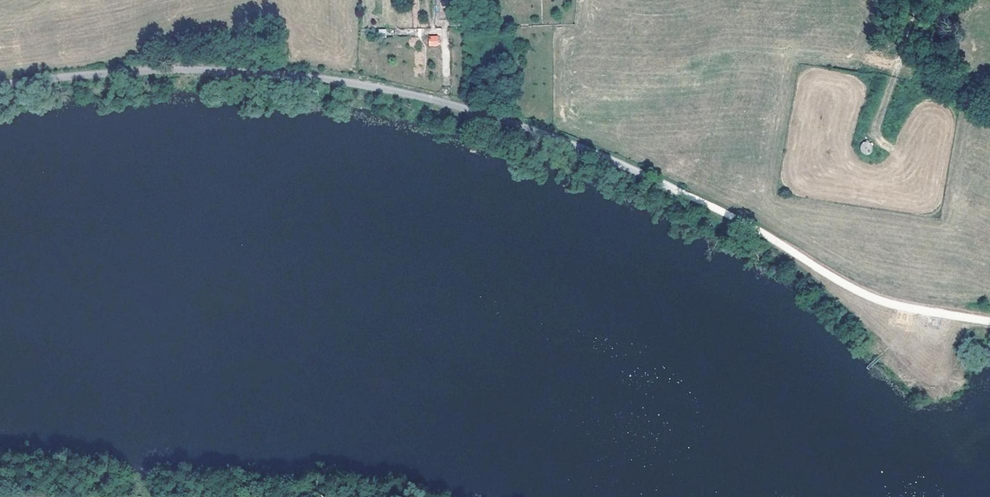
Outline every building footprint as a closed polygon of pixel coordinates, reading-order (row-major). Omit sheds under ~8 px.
[(428,35),(428,46),(439,45),(439,35),(428,35)] [(872,153),(870,141),(860,142),(862,154),(872,153)]
